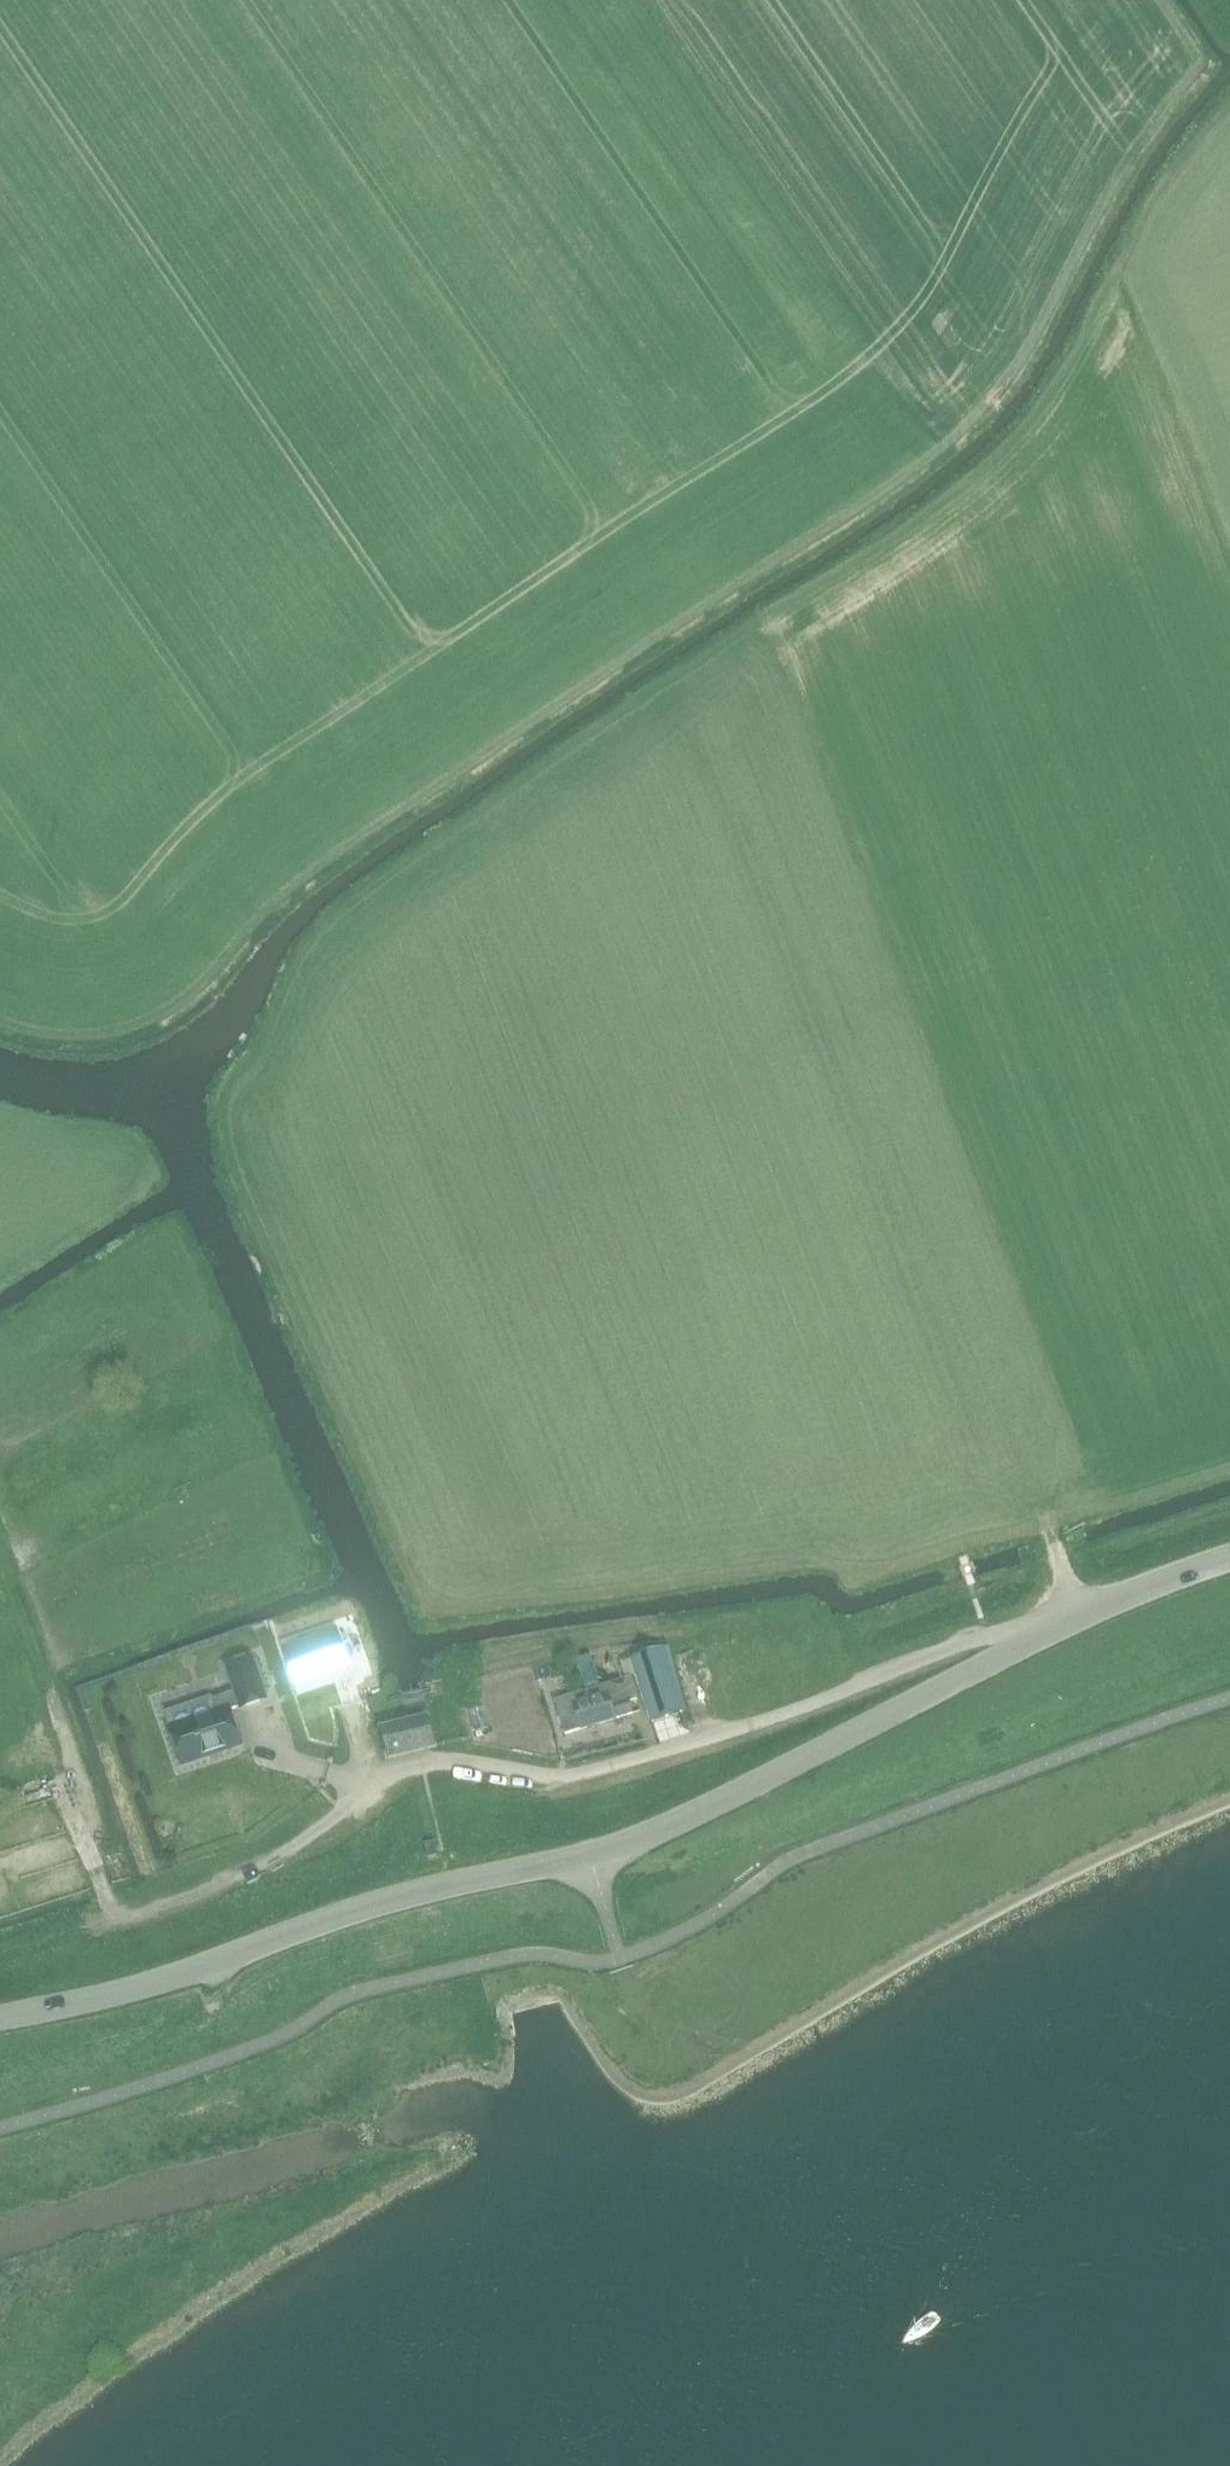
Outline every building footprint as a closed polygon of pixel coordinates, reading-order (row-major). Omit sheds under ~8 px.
[(339,1631),(283,1649),(297,1689),(353,1670),(339,1631)] [(682,1713),(662,1651),(630,1661),(650,1723),(682,1713)] [(167,1726),(181,1768),(246,1747),(233,1709),(240,1706),(241,1710),(270,1701),(255,1656),(225,1666),(234,1692),(212,1700),(215,1710),(167,1726)] [(556,1701),(566,1735),(589,1727),(634,1714),(631,1705),(637,1703),(633,1690),(635,1690),(631,1678),(556,1701)] [(386,1729),(393,1757),(438,1746),(432,1718),(386,1729)] [(439,1856),(436,1844),(427,1846),(430,1858),(439,1856)]
